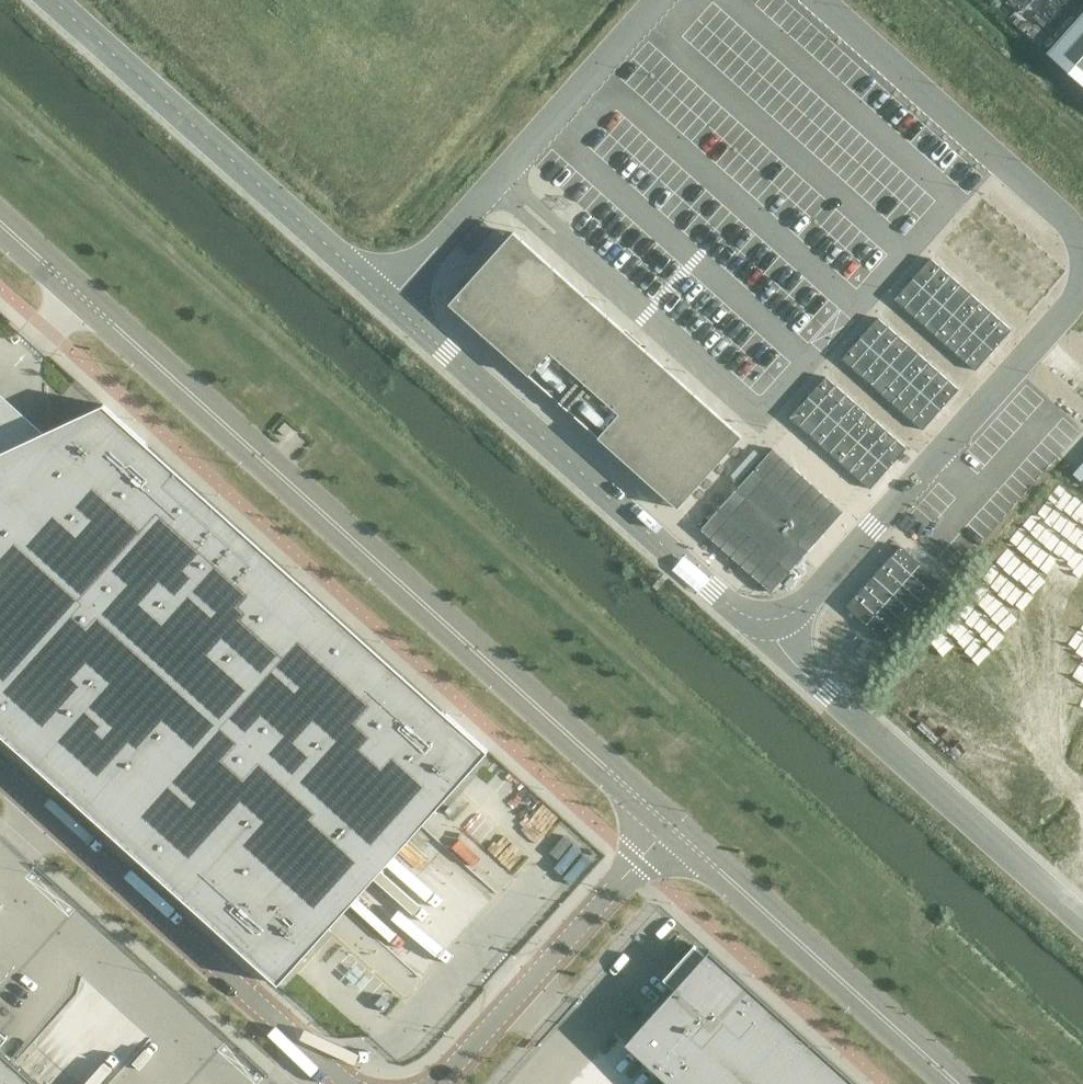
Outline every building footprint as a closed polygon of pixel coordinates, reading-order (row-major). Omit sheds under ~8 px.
[(1048,50),(1082,82),(1082,11),(1048,50)] [(742,436),(513,232),(449,304),(678,508),(742,436)] [(930,258),(894,298),(975,370),(1011,330),(930,258)] [(878,317),(842,358),(923,430),(959,389),(878,317)] [(825,376),(789,416),(871,488),(906,448),(825,376)] [(44,436),(0,396),(0,457),(44,436)] [(278,983),(336,919),(429,816),(488,750),(104,404),(102,405),(105,408),(53,432),(0,491),(0,733),(278,983)] [(285,421),(278,429),(285,436),(293,428),(285,421)] [(737,489),(701,529),(771,591),(807,551),(843,511),(773,448),(737,489)] [(900,545),(846,606),(887,641),(941,581),(900,545)] [(865,640),(856,650),(864,657),(873,647),(865,640)] [(709,950),(705,954),(694,944),(663,978),(675,988),(626,1043),(671,1083),(858,1083),(709,950)] [(16,1062),(3,1050),(12,1041),(0,1031),(0,1083),(41,1083),(16,1062)] [(35,1037),(17,1057),(46,1083),(86,1083),(35,1037)]
